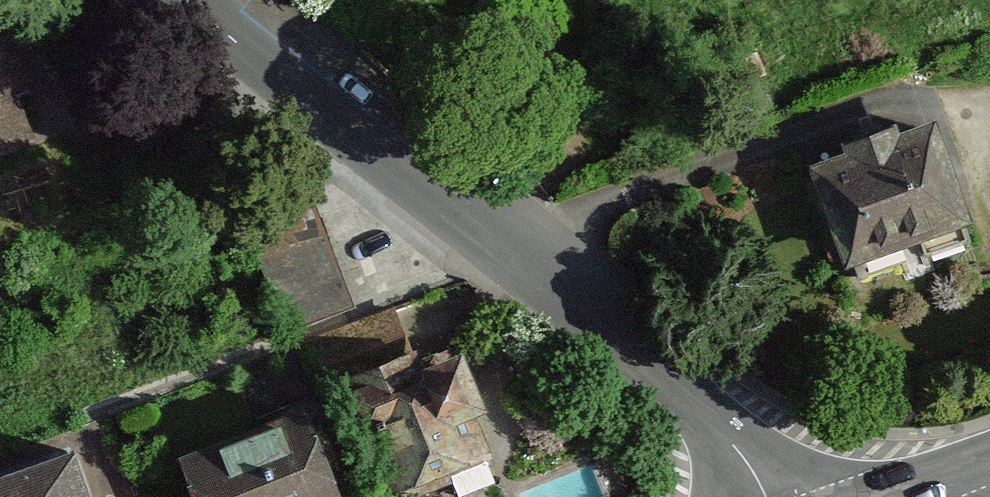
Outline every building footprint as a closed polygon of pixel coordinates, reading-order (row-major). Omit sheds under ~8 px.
[(44,147),(0,23),(0,162),(44,147)] [(813,188),(849,284),(975,237),(938,140),(901,154),(896,141),(844,161),(849,174),(813,188)] [(297,326),(360,303),(322,197),(258,220),(297,326)] [(306,338),(330,403),(361,392),(400,496),(426,496),(507,468),(453,322),(414,336),(402,303),(306,338)] [(297,418),(187,465),(200,496),(330,496),(297,418)] [(69,444),(0,468),(0,496),(87,496),(69,444)]
